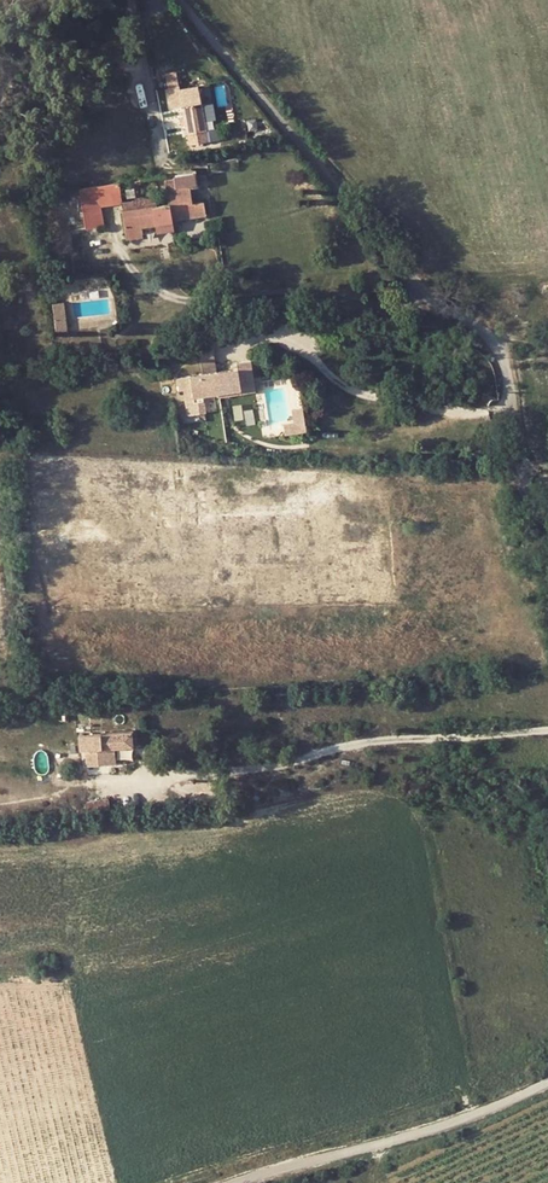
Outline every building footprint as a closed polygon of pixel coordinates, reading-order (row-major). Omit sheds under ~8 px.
[(168,74),(170,88),(181,86),(178,72),(168,74)] [(205,85),(207,103),(228,101),(226,82),(205,85)] [(170,88),(173,108),(185,106),(189,132),(209,130),(202,86),(183,89),(182,86),(181,86),(170,88)] [(211,121),(213,141),(221,140),(219,121),(211,121)] [(209,130),(189,132),(191,145),(210,142),(209,130)] [(168,191),(172,218),(205,213),(204,199),(193,200),(190,182),(195,182),(194,171),(175,173),(176,177),(166,178),(168,191)] [(117,200),(117,197),(116,180),(74,185),(79,227),(97,225),(95,202),(117,200)] [(168,218),(172,218),(168,191),(117,197),(117,200),(121,237),(139,235),(139,224),(152,224),(153,231),(169,230),(168,218)] [(65,301),(53,303),(58,331),(69,329),(65,301)] [(203,373),(190,375),(191,376),(194,396),(194,397),(241,390),(238,367),(217,371),(213,343),(198,345),(203,373)] [(238,367),(241,390),(241,393),(255,392),(252,361),(237,362),(238,367)] [(185,397),(194,396),(191,376),(181,377),(185,397)] [(294,422),(284,424),(285,434),(307,431),(303,407),(292,409),(294,422)] [(80,746),(84,746),(112,745),(131,745),(131,731),(80,733),(80,746)] [(113,765),(112,745),(84,746),(85,765),(113,765)] [(136,759),(136,749),(120,749),(120,759),(136,759)]
